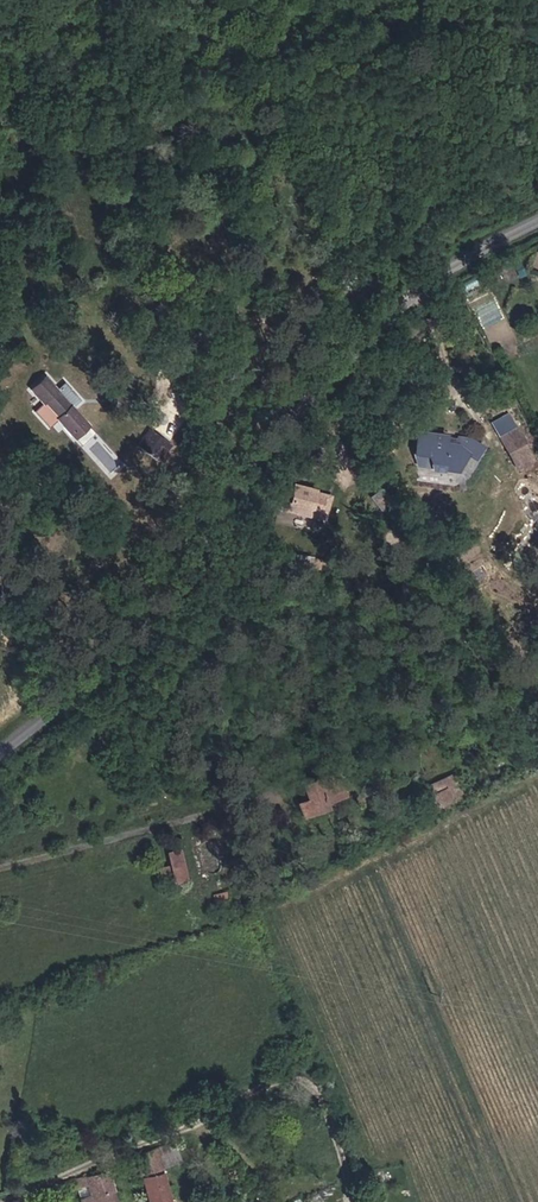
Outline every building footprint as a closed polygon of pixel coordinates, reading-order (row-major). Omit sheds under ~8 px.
[(77,448),(90,436),(73,419),(80,411),(64,395),(57,402),(43,387),(27,403),(38,414),(41,411),(77,448)] [(528,454),(514,425),(498,433),(511,462),(528,454)] [(480,444),(469,437),(456,435),(451,441),(443,440),(444,433),(416,429),(413,451),(417,463),(424,480),(435,476),(431,465),(455,468),(466,451),(473,456),(480,444)] [(140,450),(162,459),(168,443),(146,434),(140,450)] [(326,489),(310,487),(310,485),(301,484),(301,481),(294,480),(294,483),(291,499),(292,499),(291,508),(305,511),(305,509),(323,512),(326,489)] [(460,790),(453,770),(430,779),(436,799),(460,790)] [(324,806),(339,801),(336,794),(335,788),(344,785),(341,776),(331,779),(329,773),(299,783),(303,796),(293,799),(298,814),(309,810),(313,821),(327,816),(324,806)] [(158,867),(160,874),(172,871),(175,882),(186,879),(182,864),(179,848),(168,850),(171,864),(158,867)] [(171,1193),(163,1166),(182,1160),(176,1141),(136,1153),(150,1199),(151,1201),(173,1201),(171,1193)] [(107,1169),(77,1180),(84,1201),(118,1201),(107,1169)]
